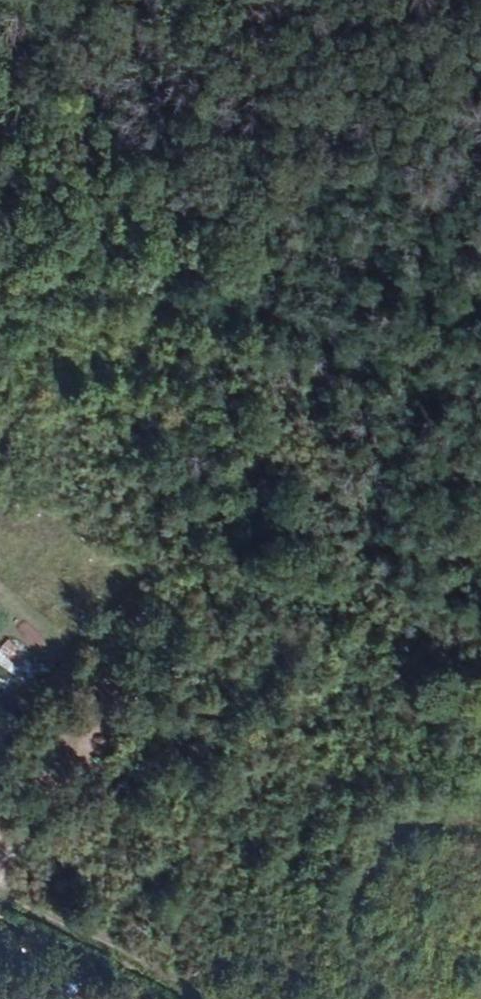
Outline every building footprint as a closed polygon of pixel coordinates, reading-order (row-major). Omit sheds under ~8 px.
[(18,674),(30,654),(2,638),(0,641),(0,664),(18,674)]
